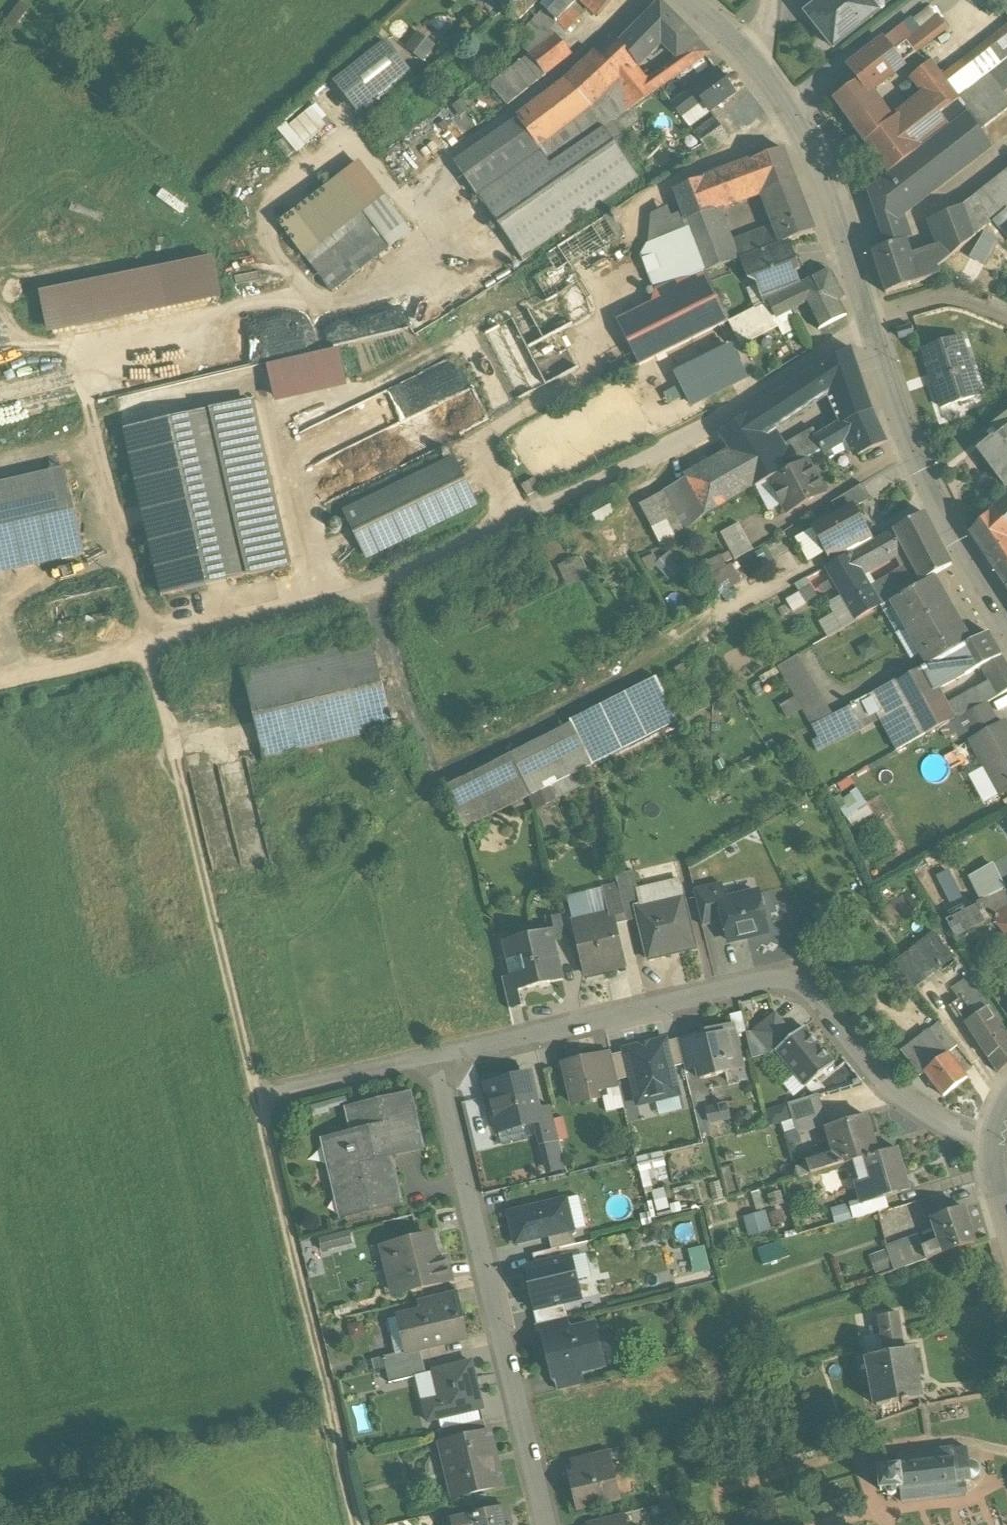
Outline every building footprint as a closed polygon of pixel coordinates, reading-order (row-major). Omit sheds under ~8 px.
[(508,8),(519,0),(500,0),(508,8)] [(561,0),(560,0),(548,13),(558,23),(571,9),(561,0)] [(579,0),(571,9),(580,18),(589,9),(597,18),(615,0),(579,0)] [(806,14),(833,49),(878,13),(868,0),(823,0),(815,6),(806,14)] [(571,9),(558,23),(567,32),(580,18),(571,9)] [(649,15),(619,46),(637,66),(650,54),(651,55),(670,36),(649,15)] [(938,18),(906,42),(915,54),(947,29),(938,18)] [(421,30),(406,46),(422,61),(437,46),(421,30)] [(959,100),(1006,63),(1006,30),(943,80),(959,100)] [(706,32),(676,57),(678,60),(686,70),(722,45),(706,32)] [(556,35),(530,55),(529,55),(491,85),(508,106),(546,76),(545,75),(571,55),(556,35)] [(386,43),(335,83),(358,112),(408,72),(386,43)] [(604,61),(596,53),(566,82),(581,98),(591,110),(616,85),(637,66),(619,46),(604,61)] [(892,54),(859,79),(869,92),(902,67),(892,54)] [(678,60),(649,81),(656,91),(686,70),(678,60)] [(959,100),(939,115),(949,128),(966,115),(979,131),(1006,110),(1006,105),(1001,97),(1006,92),(1006,63),(959,100)] [(890,123),(881,109),(854,128),(888,175),(949,128),(939,115),(959,100),(943,80),(930,64),(911,79),(924,97),(890,123)] [(616,85),(627,99),(632,109),(656,91),(649,81),(648,79),(637,66),(616,85)] [(717,71),(692,89),(693,90),(672,105),(682,117),(686,114),(690,119),(685,122),(690,128),(735,94),(717,71)] [(869,92),(859,79),(833,99),(854,128),(881,109),(869,92)] [(475,194),(539,149),(591,110),(566,82),(455,165),(475,194)] [(627,99),(609,109),(617,119),(632,109),(627,99)] [(282,131),(297,150),(333,122),(318,103),(282,131)] [(632,109),(617,119),(612,122),(620,134),(640,120),(632,109)] [(686,114),(682,117),(685,122),(690,119),(686,114)] [(888,175),(867,191),(886,247),(904,241),(897,218),(900,216),(991,147),(979,131),(966,115),(949,128),(888,175)] [(715,120),(695,135),(708,152),(728,137),(715,120)] [(539,149),(475,194),(521,259),(638,178),(603,128),(551,164),(539,149)] [(783,149),(674,190),(686,223),(716,211),(762,193),(763,194),(764,194),(796,182),(783,149)] [(364,210),(384,195),(359,164),(280,226),(304,257),(364,210)] [(962,207),(933,220),(943,249),(920,257),(924,273),(914,271),(918,283),(940,276),(938,269),(1006,210),(1006,172),(962,207)] [(796,182),(764,194),(778,231),(783,244),(815,231),(796,182)] [(384,195),(364,210),(384,235),(391,244),(411,229),(384,195)] [(364,210),(304,257),(324,282),(384,235),(364,210)] [(716,211),(686,223),(705,273),(736,261),(729,244),(716,211)] [(609,215),(591,227),(606,249),(624,238),(609,215)] [(686,223),(661,232),(680,282),(705,273),(686,223)] [(591,227),(557,248),(568,265),(571,269),(572,270),(606,249),(591,227)] [(760,231),(729,244),(736,261),(742,259),(783,244),(778,231),(762,237),(760,231)] [(886,247),(872,252),(886,294),(918,283),(914,271),(904,241),(886,247)] [(783,244),(742,259),(748,275),(753,277),(758,275),(762,284),(756,286),(763,304),(799,287),(793,270),(797,269),(792,256),(788,258),(783,244)] [(568,265),(557,248),(545,255),(556,272),(568,265)] [(214,262),(42,298),(49,333),(221,297),(214,262)] [(830,271),(800,287),(808,302),(820,326),(817,328),(819,330),(846,316),(839,302),(845,299),(830,271)] [(728,322),(705,273),(680,282),(682,288),(622,320),(644,364),(721,326),(728,322)] [(763,304),(754,309),(762,324),(775,317),(775,318),(808,302),(800,287),(763,304)] [(558,295),(528,311),(540,334),(556,326),(570,318),(558,295)] [(728,322),(721,326),(731,348),(779,324),(775,318),(762,324),(754,309),(728,322)] [(540,334),(528,311),(483,335),(518,401),(579,369),(556,326),(540,334)] [(897,331),(900,340),(912,336),(910,327),(897,331)] [(962,339),(922,352),(941,409),(981,396),(980,395),(975,396),(968,374),(973,373),(962,339)] [(746,380),(731,348),(679,373),(694,405),(746,380)] [(850,348),(808,376),(822,396),(830,390),(831,396),(837,409),(843,422),(844,424),(872,411),(850,348)] [(338,350),(267,366),(276,404),(347,388),(338,350)] [(446,367),(288,433),(301,465),(471,393),(461,369),(449,374),(446,367)] [(808,376),(720,433),(733,452),(685,479),(705,516),(755,487),(770,479),(786,471),(776,456),(762,435),(822,396),(808,376)] [(254,402),(236,406),(235,405),(212,411),(249,576),(273,571),(273,570),(291,566),(254,402)] [(212,411),(126,430),(164,596),(249,576),(212,411)] [(310,411),(296,417),(301,429),(315,423),(310,411)] [(872,411),(844,424),(843,422),(815,439),(824,455),(850,440),(855,449),(858,456),(887,443),(872,411)] [(992,427),(999,436),(995,440),(993,438),(978,450),(1006,488),(1006,415),(992,427)] [(850,440),(824,455),(827,462),(836,456),(855,449),(850,440)] [(791,448),(776,456),(786,471),(800,464),(791,448)] [(454,459),(344,512),(367,558),(476,505),(454,459)] [(786,471),(770,479),(787,512),(824,493),(807,460),(800,464),(786,471)] [(0,485),(0,575),(85,555),(65,470),(0,485)] [(705,516),(685,479),(641,504),(663,543),(687,531),(705,516)] [(534,480),(522,487),(528,497),(540,490),(534,480)] [(863,484),(832,503),(838,515),(852,507),(853,509),(871,499),(863,484)] [(609,489),(597,496),(603,506),(615,499),(609,489)] [(992,510),(1006,526),(1006,496),(992,510)] [(838,515),(814,529),(819,538),(817,543),(821,551),(827,553),(828,552),(865,532),(866,531),(853,509),(852,507),(838,515)] [(970,532),(997,572),(1006,566),(1006,546),(1005,543),(1006,541),(1006,526),(992,510),(970,532)] [(952,567),(924,513),(893,531),(894,533),(902,548),(921,582),(952,567)] [(865,532),(828,552),(834,562),(871,542),(865,532)] [(894,533),(851,556),(861,573),(868,569),(892,556),(891,554),(902,548),(894,533)] [(921,582),(902,548),(891,554),(892,556),(901,572),(892,577),(902,595),(922,584),(921,582)] [(655,565),(669,580),(682,568),(668,553),(655,565)] [(851,556),(828,569),(834,581),(837,585),(850,578),(852,582),(863,577),(861,573),(851,556)] [(566,583),(586,576),(579,557),(559,564),(566,583)] [(712,570),(721,590),(742,581),(733,562),(721,567),(721,566),(712,570)] [(997,572),(1006,588),(1006,566),(997,572)] [(828,569),(806,580),(813,592),(834,581),(828,569)] [(876,586),(868,569),(861,573),(863,577),(870,589),(876,586)] [(852,582),(850,578),(837,585),(843,596),(856,620),(880,606),(870,589),(863,577),(852,582)] [(876,586),(870,589),(880,606),(902,595),(892,577),(876,586)] [(972,641),(935,577),(922,584),(902,595),(890,603),(926,666),(952,651),(972,641)] [(806,580),(795,586),(805,604),(816,598),(813,592),(806,580)] [(843,596),(827,604),(834,616),(821,623),(829,638),(857,621),(856,620),(843,596)] [(988,634),(952,652),(922,669),(932,687),(962,669),(965,675),(1000,655),(988,634)] [(372,641),(243,673),(264,760),(392,729),(372,641)] [(922,669),(898,684),(926,735),(951,721),(943,707),(933,689),(932,687),(922,669)] [(950,701),(951,702),(960,718),(964,715),(987,703),(987,702),(1006,691),(1006,671),(950,701)] [(657,679),(570,722),(571,724),(590,766),(678,722),(657,679)] [(898,684),(871,697),(879,712),(878,712),(882,719),(898,751),(926,735),(898,684)] [(871,697),(812,726),(819,739),(823,748),(882,719),(878,712),(879,712),(871,697)] [(951,702),(943,707),(951,721),(952,723),(960,718),(951,702)] [(987,703),(964,715),(976,736),(999,724),(987,703)] [(1005,721),(999,724),(976,736),(970,740),(999,795),(1006,791),(1006,725),(1005,721)] [(571,724),(510,754),(531,795),(532,796),(590,767),(590,766),(571,724)] [(819,739),(812,742),(817,751),(823,748),(819,739)] [(510,754),(444,787),(465,828),(531,795),(510,754)] [(838,800),(853,825),(874,813),(860,788),(838,800)] [(970,875),(982,899),(1006,887),(1006,884),(997,862),(970,875)] [(634,871),(616,876),(621,896),(627,922),(638,919),(635,908),(642,906),(634,871)] [(722,885),(694,891),(702,926),(724,921),(719,903),(726,901),(722,885)] [(940,905),(945,916),(977,900),(971,889),(940,905)] [(908,891),(879,906),(888,924),(918,908),(908,891)] [(726,901),(719,903),(724,921),(728,942),(767,932),(762,911),(765,906),(764,899),(759,896),(758,894),(726,901)] [(621,896),(605,899),(608,913),(610,913),(612,923),(615,922),(615,924),(627,922),(621,896)] [(642,906),(635,908),(638,919),(648,960),(695,949),(683,897),(642,906)] [(959,938),(990,923),(982,906),(951,920),(959,938)] [(999,910),(997,923),(1006,934),(1006,906),(999,910)] [(608,913),(573,922),(584,967),(603,963),(604,970),(625,965),(615,924),(615,922),(612,923),(610,913),(608,913)] [(560,918),(548,921),(550,930),(551,930),(553,940),(565,938),(560,918)] [(550,930),(516,939),(519,954),(509,957),(510,961),(506,962),(510,976),(514,975),(515,982),(517,982),(519,991),(563,981),(553,940),(551,930),(550,930)] [(936,930),(896,961),(917,987),(957,956),(936,930)] [(515,982),(503,985),(509,1010),(523,1007),(519,991),(517,982),(515,982)] [(975,987),(951,1003),(999,1072),(1006,1065),(1006,1033),(975,987)] [(772,1055),(794,1037),(776,1016),(754,1034),(772,1055)] [(940,1023),(922,1036),(922,1037),(923,1036),(928,1043),(933,1039),(944,1054),(947,1052),(947,1053),(957,1046),(940,1023)] [(732,1024),(705,1030),(706,1037),(696,1039),(694,1040),(697,1051),(693,1052),(697,1068),(699,1078),(728,1072),(726,1061),(737,1059),(739,1054),(732,1024)] [(808,1087),(835,1064),(804,1028),(794,1037),(778,1051),(808,1087)] [(695,1036),(678,1040),(684,1066),(685,1071),(697,1068),(693,1052),(697,1051),(694,1040),(696,1039),(695,1036)] [(922,1036),(901,1052),(919,1075),(924,1071),(942,1096),(966,1077),(947,1053),(947,1052),(944,1054),(933,1039),(928,1043),(923,1036),(922,1037),(922,1036)] [(666,1043),(672,1068),(684,1066),(678,1040),(666,1043)] [(666,1043),(666,1042),(626,1052),(626,1053),(633,1078),(638,1099),(653,1095),(655,1102),(679,1096),(672,1068),(666,1043)] [(626,1053),(612,1056),(618,1082),(633,1078),(626,1053)] [(611,1054),(599,1057),(605,1082),(604,1082),(605,1088),(619,1085),(618,1082),(612,1056),(611,1054)] [(590,1058),(563,1065),(567,1079),(566,1079),(572,1103),(592,1098),(589,1086),(604,1082),(605,1082),(599,1057),(598,1055),(590,1057),(590,1058)] [(529,1076),(502,1083),(498,1080),(490,1082),(486,1090),(488,1098),(491,1100),(498,1128),(520,1123),(521,1128),(534,1125),(540,1123),(537,1110),(529,1076)] [(408,1095),(346,1108),(351,1133),(332,1137),(348,1214),(341,1215),(342,1218),(398,1204),(387,1155),(420,1148),(408,1095)] [(817,1097),(790,1105),(798,1130),(825,1123),(817,1097)] [(551,1106),(537,1110),(540,1123),(534,1125),(539,1147),(559,1142),(551,1106)] [(866,1116),(825,1128),(833,1156),(808,1163),(807,1163),(810,1175),(850,1163),(878,1155),(866,1116)] [(798,1130),(786,1133),(795,1161),(806,1158),(798,1130)] [(878,1155),(850,1163),(861,1200),(862,1204),(885,1197),(910,1190),(898,1149),(878,1155)] [(665,1152),(639,1155),(643,1184),(668,1181),(665,1152)] [(806,1158),(795,1161),(800,1178),(810,1175),(807,1163),(808,1163),(806,1158)] [(885,1197),(862,1204),(861,1200),(849,1203),(854,1220),(889,1210),(885,1197)] [(574,1231),(567,1200),(510,1213),(518,1245),(549,1237),(571,1232),(574,1231)] [(963,1208),(930,1220),(938,1242),(922,1248),(926,1261),(974,1244),(967,1225),(969,1224),(963,1208)] [(745,1216),(750,1235),(773,1229),(768,1210),(745,1216)] [(323,1254),(356,1245),(351,1230),(319,1239),(323,1254)] [(575,1245),(571,1232),(549,1237),(553,1250),(575,1245)] [(430,1238),(394,1246),(396,1255),(386,1258),(392,1285),(417,1279),(419,1287),(450,1280),(445,1256),(435,1259),(430,1238)] [(894,1272),(926,1261),(922,1248),(918,1238),(886,1250),(888,1253),(893,1269),(894,1272)] [(780,1243),(758,1249),(762,1263),(784,1257),(780,1243)] [(560,1248),(533,1255),(536,1266),(563,1260),(560,1248)] [(696,1279),(712,1274),(705,1252),(689,1256),(696,1279)] [(893,1269),(888,1253),(870,1259),(876,1275),(893,1269)] [(536,1266),(528,1268),(532,1287),(530,1288),(535,1309),(535,1310),(564,1303),(580,1299),(571,1258),(563,1260),(536,1266)] [(455,1292),(423,1300),(426,1311),(458,1303),(455,1292)] [(426,1311),(400,1317),(408,1352),(420,1349),(466,1338),(458,1303),(426,1311)] [(564,1303),(535,1310),(535,1309),(533,1310),(537,1325),(566,1318),(568,1318),(564,1303)] [(898,1313),(863,1319),(869,1356),(904,1351),(898,1313)] [(566,1318),(537,1325),(540,1340),(546,1339),(545,1337),(570,1331),(566,1318)] [(570,1331),(545,1337),(546,1339),(555,1378),(556,1378),(580,1372),(596,1368),(593,1357),(599,1347),(594,1326),(570,1331)] [(408,1352),(384,1357),(387,1370),(423,1362),(420,1349),(408,1352)] [(904,1351),(869,1356),(872,1374),(866,1375),(868,1386),(874,1385),(877,1406),(920,1399),(912,1349),(904,1351)] [(471,1361),(434,1370),(441,1399),(424,1403),(428,1421),(482,1409),(471,1361)] [(423,1362),(387,1370),(390,1383),(426,1374),(423,1362)] [(580,1372),(556,1378),(559,1391),(583,1385),(580,1372)] [(484,1421),(440,1432),(443,1442),(443,1443),(487,1432),(484,1421)] [(487,1432),(443,1443),(443,1442),(442,1443),(448,1467),(460,1464),(467,1494),(501,1486),(489,1432),(487,1432)] [(954,1449),(897,1455),(898,1468),(879,1470),(881,1492),(886,1491),(888,1496),(894,1498),(898,1494),(897,1490),(901,1490),(902,1503),(959,1497),(959,1496),(967,1495),(966,1482),(969,1482),(969,1480),(972,1480),(976,1478),(978,1476),(980,1472),(979,1469),(978,1465),(975,1463),(972,1462),(968,1462),(967,1449),(954,1451),(954,1449)] [(607,1451),(572,1459),(576,1474),(576,1475),(611,1466),(607,1451)] [(611,1466),(576,1475),(576,1474),(570,1475),(578,1508),(618,1498),(611,1466)] [(451,1520),(452,1524),(510,1524),(506,1507),(451,1520)] [(588,1523),(589,1524),(625,1524),(622,1515),(588,1523)]
